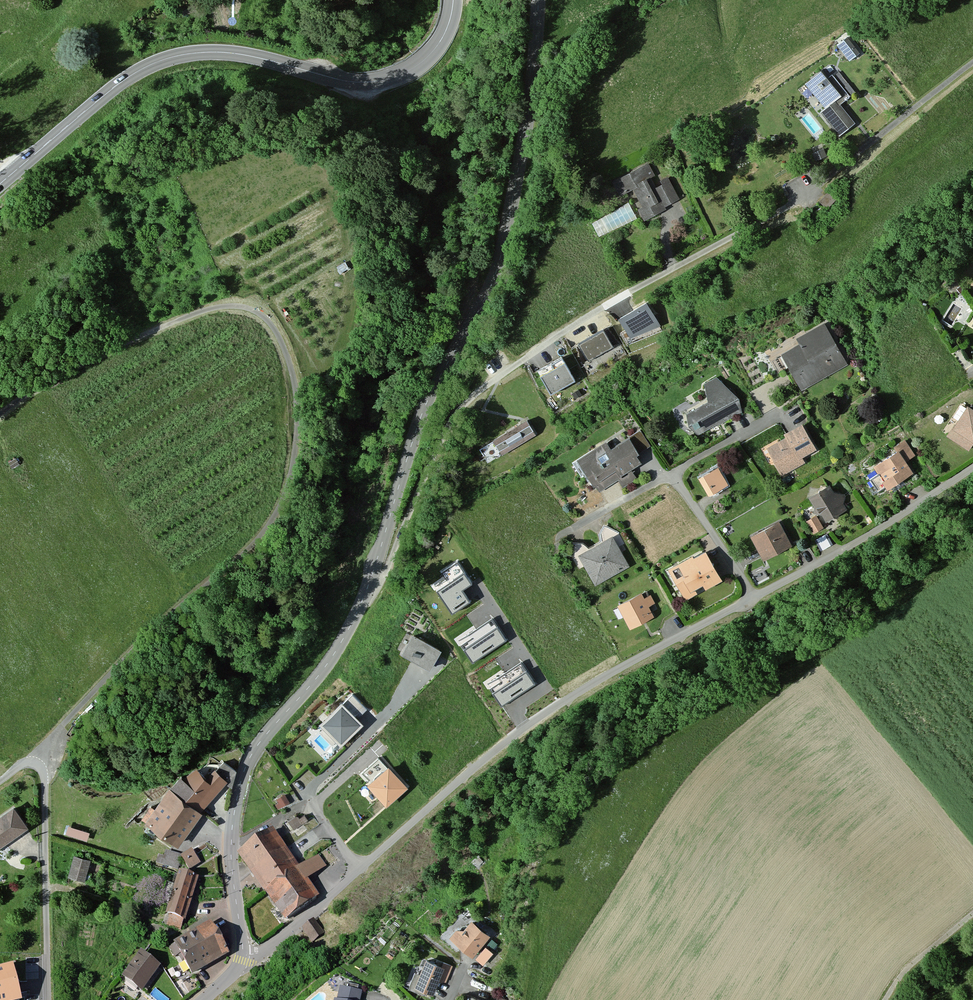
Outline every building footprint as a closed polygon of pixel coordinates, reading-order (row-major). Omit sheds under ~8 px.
[(848,36),(838,43),(850,59),(859,52),(848,36)] [(828,76),(822,69),(805,83),(825,107),(821,111),(839,133),(853,122),(838,104),(849,94),(832,73),(828,76)] [(823,148),(813,152),(816,160),(826,155),(823,148)] [(648,164),(615,180),(621,191),(634,185),(644,205),(639,208),(644,220),(667,209),(666,206),(680,199),(668,176),(661,179),(663,184),(655,188),(649,176),(653,174),(648,164)] [(828,191),(820,200),(828,208),(836,198),(828,191)] [(822,206),(814,212),(817,216),(825,211),(822,206)] [(646,299),(618,313),(630,337),(658,323),(646,299)] [(824,322),(796,337),(799,344),(783,353),(802,389),(848,363),(824,322)] [(604,328),(579,341),(589,359),(613,346),(604,328)] [(565,358),(540,371),(550,391),(575,378),(565,358)] [(708,400),(687,413),(689,425),(698,434),(742,411),(739,397),(716,376),(705,383),(708,400)] [(968,403),(947,435),(968,449),(972,441),(972,406),(968,403)] [(527,420),(494,440),(502,453),(535,433),(527,420)] [(803,422),(785,432),(787,436),(768,447),(782,473),(804,461),(801,456),(817,447),(803,422)] [(606,441),(579,458),(600,491),(618,479),(624,488),(638,478),(632,469),(642,462),(637,454),(651,446),(640,429),(610,448),(606,441)] [(898,451),(876,465),(881,473),(873,479),(879,489),(886,484),(887,486),(912,470),(905,459),(914,454),(904,439),(894,445),(898,451)] [(16,458),(9,462),(12,467),(19,463),(16,458)] [(718,467),(700,477),(710,493),(727,483),(718,467)] [(830,483),(808,495),(816,506),(814,511),(822,513),(826,520),(847,508),(843,503),(845,495),(844,492),(833,489),(830,483)] [(816,514),(806,520),(813,532),(823,527),(816,514)] [(779,520),(751,535),(764,558),(791,544),(779,520)] [(827,533),(815,539),(820,549),(833,543),(827,533)] [(615,536),(580,554),(596,584),(631,566),(615,536)] [(692,554),(669,567),(685,598),(696,592),(695,589),(704,584),(705,587),(722,578),(706,550),(694,557),(692,554)] [(458,560),(442,571),(446,577),(433,585),(452,614),(469,603),(462,592),(473,584),(458,560)] [(644,592),(619,605),(631,627),(651,617),(646,607),(655,603),(650,593),(645,595),(644,592)] [(458,642),(472,663),(506,641),(493,620),(458,642)] [(413,633),(403,652),(430,668),(441,649),(413,633)] [(521,663),(488,685),(502,706),(536,685),(521,663)] [(352,696),(343,704),(358,719),(367,710),(352,696)] [(342,703),(320,724),(341,746),(363,725),(358,719),(343,704),(342,703)] [(379,757),(359,775),(368,785),(386,805),(395,797),(408,785),(389,764),(386,766),(379,757)] [(180,775),(170,787),(199,811),(227,780),(215,768),(205,777),(196,767),(183,778),(180,775)] [(296,791),(315,777),(309,768),(290,782),(296,791)] [(170,787),(169,786),(155,807),(150,804),(142,817),(146,819),(145,821),(178,845),(202,813),(199,811),(170,787)] [(285,794),(277,798),(280,802),(276,804),(279,808),(290,802),(285,794)] [(0,816),(0,845),(28,826),(14,806),(0,816)] [(295,816),(288,820),(293,828),(308,819),(305,814),(299,818),(298,816),(295,816)] [(89,832),(68,826),(66,834),(86,840),(89,832)] [(300,869),(274,830),(239,853),(265,893),(283,920),(319,896),(308,880),(328,867),(320,855),(300,869)] [(192,850),(181,857),(188,869),(200,862),(192,850)] [(158,855),(156,864),(178,869),(181,857),(181,855),(166,851),(164,857),(158,855)] [(90,859),(74,855),(69,876),(85,880),(90,859)] [(199,877),(182,872),(178,886),(167,882),(160,903),(171,906),(168,916),(170,917),(168,924),(180,928),(183,920),(185,920),(199,877)] [(328,909),(303,931),(313,942),(337,920),(328,909)] [(456,930),(450,938),(472,956),(490,936),(472,920),(464,930),(456,930)] [(210,923),(175,943),(193,974),(228,953),(210,923)] [(492,939),(488,944),(493,948),(497,943),(492,939)] [(22,949),(22,959),(33,959),(33,949),(22,949)] [(485,949),(476,960),(483,965),(492,954),(485,949)] [(164,966),(143,953),(125,979),(146,993),(164,966)] [(442,966),(426,959),(415,985),(433,992),(438,981),(446,981),(452,965),(443,962),(442,966)] [(0,971),(0,999),(18,999),(11,969),(0,971)] [(341,986),(338,999),(360,999),(362,991),(358,990),(359,986),(347,983),(346,987),(341,986)]
